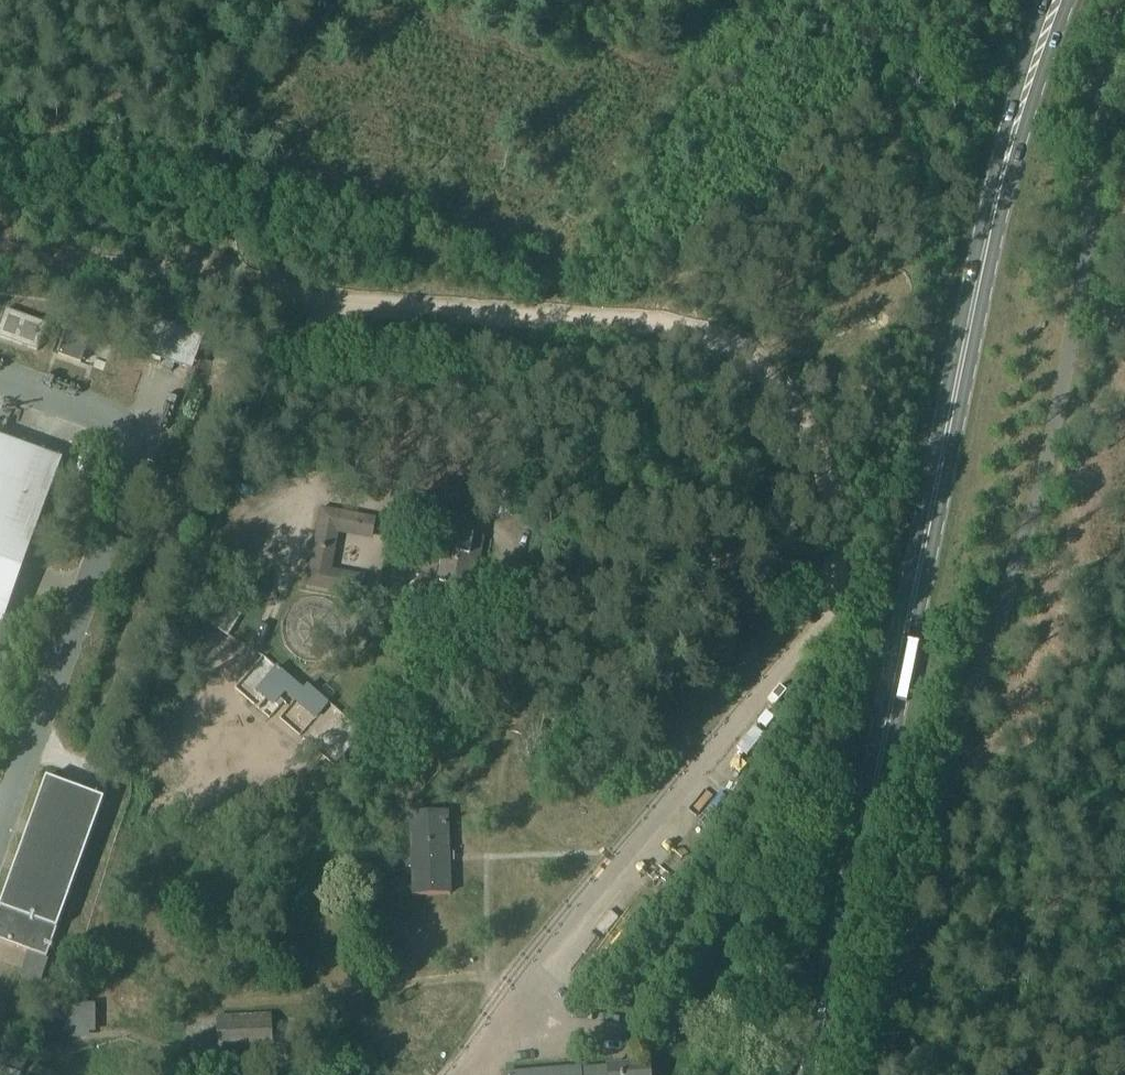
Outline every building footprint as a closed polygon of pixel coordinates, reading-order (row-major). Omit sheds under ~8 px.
[(5,307),(0,320),(0,333),(38,347),(48,322),(5,307)] [(92,336),(68,327),(58,354),(82,362),(92,336)] [(0,436),(0,629),(61,458),(0,436)] [(306,588),(361,599),(364,582),(326,576),(335,529),(373,536),(377,520),(321,510),(306,588)] [(440,530),(436,550),(444,552),(439,581),(470,587),(477,551),(480,551),(482,538),(440,530)] [(365,647),(373,627),(360,622),(353,642),(365,647)] [(288,693),(298,701),(317,717),(328,704),(307,686),(303,691),(276,669),(258,690),(277,706),(288,693)] [(0,908),(0,940),(49,958),(107,798),(47,777),(0,908)] [(404,869),(412,868),(413,896),(450,894),(447,814),(423,815),(423,806),(410,807),(411,853),(403,853),(404,869)] [(270,1047),(268,1010),(215,1013),(217,1050),(270,1047)] [(90,1032),(90,1012),(66,1012),(66,1032),(72,1032),(72,1038),(84,1038),(84,1032),(90,1032)] [(651,1071),(650,1071),(649,1065),(608,1068),(581,1071),(581,1069),(512,1074),(651,1074),(651,1071)]
